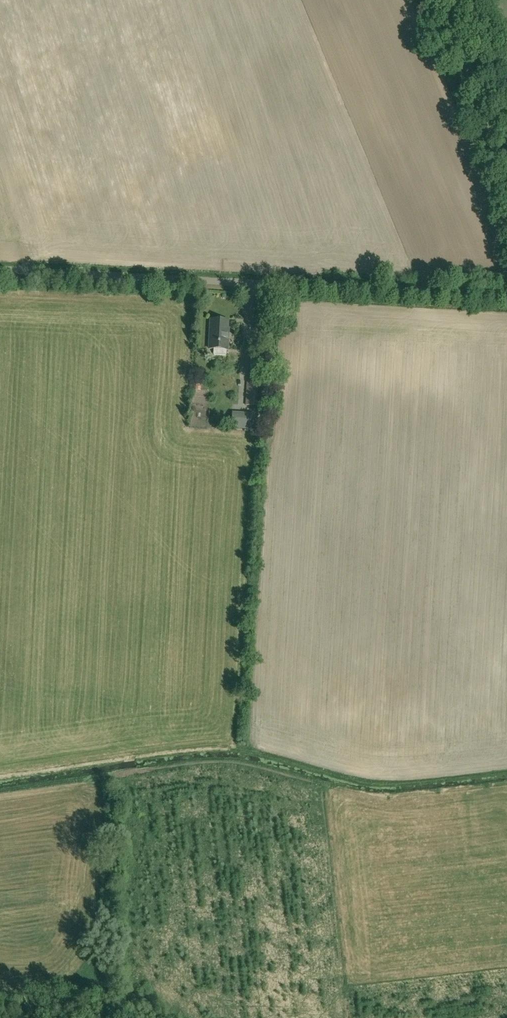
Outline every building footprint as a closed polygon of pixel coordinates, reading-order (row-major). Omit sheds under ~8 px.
[(209,349),(226,350),(228,321),(211,320),(209,349)] [(248,377),(246,406),(263,407),(264,378),(248,377)] [(234,420),(234,429),(255,429),(255,420),(234,420)]
